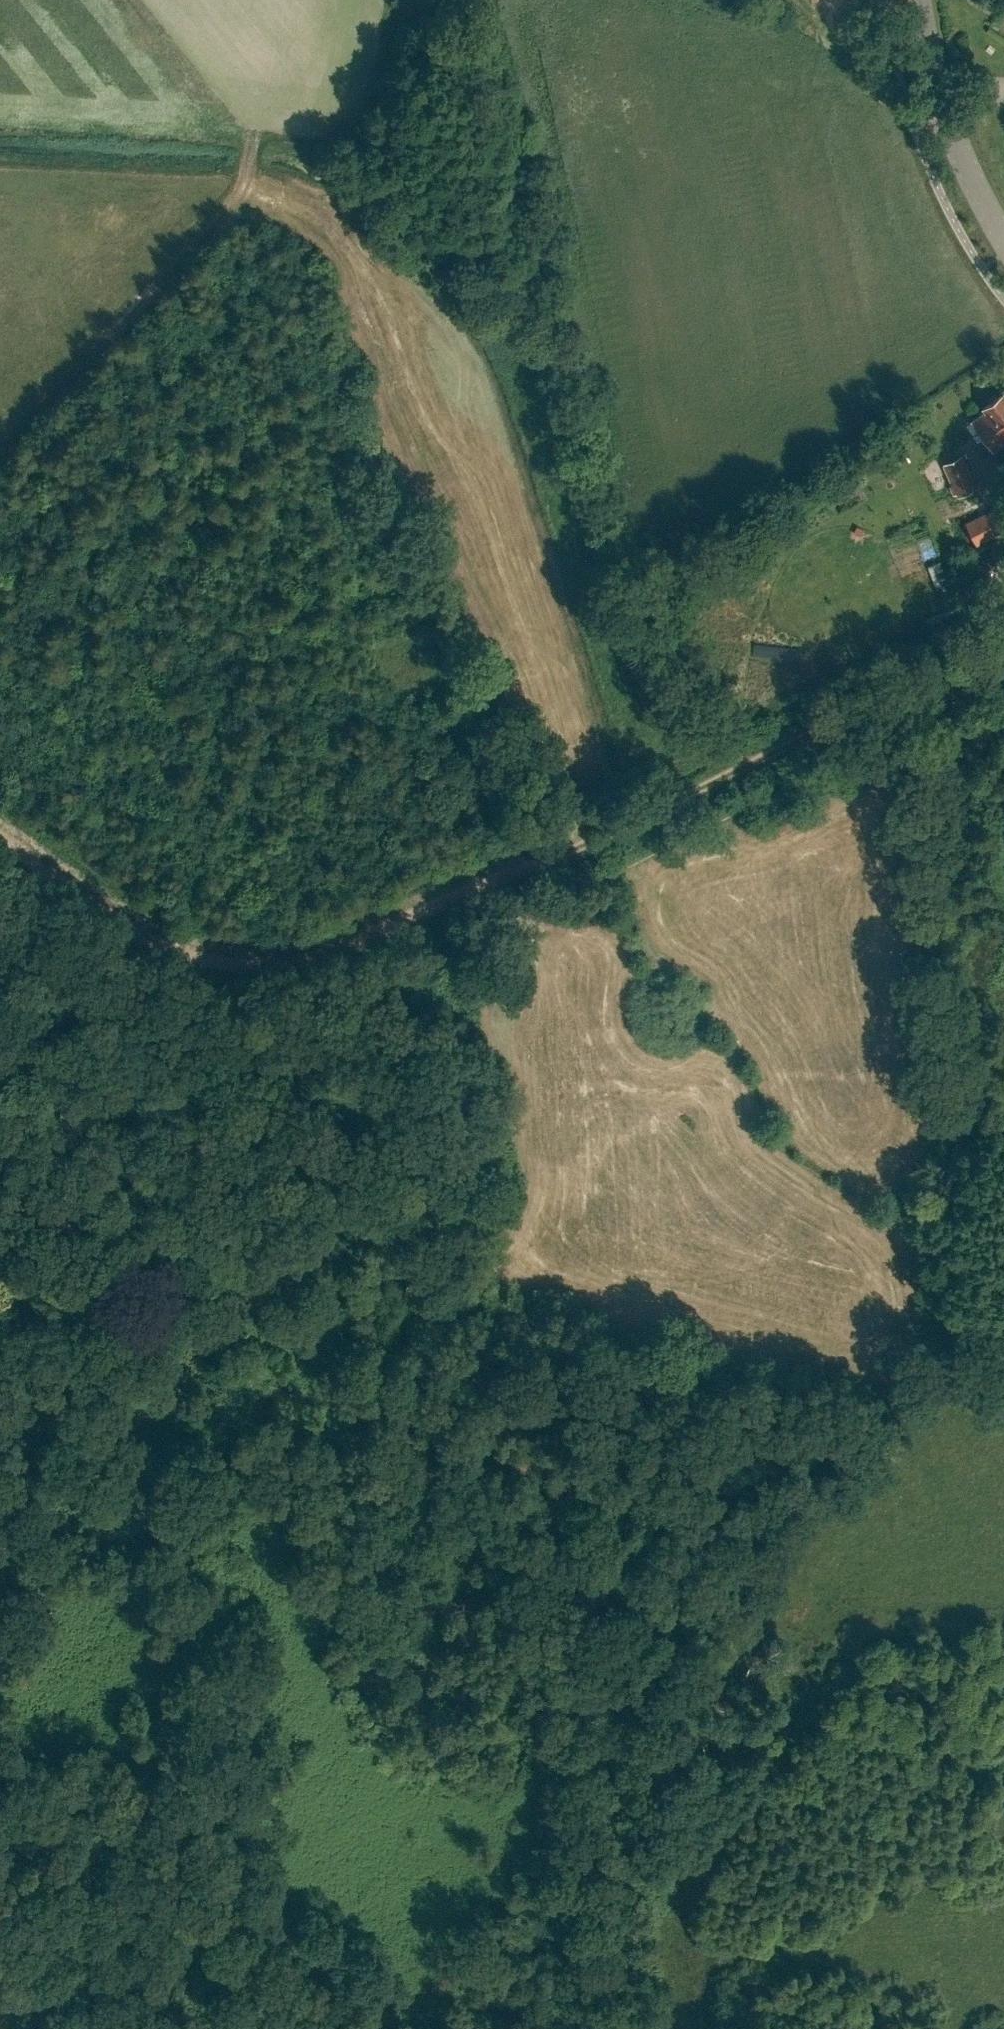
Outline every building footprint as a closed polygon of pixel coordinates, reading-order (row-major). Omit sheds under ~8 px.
[(986,407),(988,409),(974,419),(982,429),(975,434),(979,440),(986,435),(996,449),(1003,443),(1003,393),(986,407)] [(978,488),(962,455),(942,464),(952,485),(949,486),(953,495),(956,494),(964,510),(959,512),(965,526),(980,519),(974,506),(983,503),(977,489),(978,488)] [(1003,530),(1003,513),(962,529),(967,544),(1003,530)] [(941,560),(925,567),(934,587),(950,579),(941,560)] [(756,644),(755,659),(785,662),(786,647),(756,644)]
